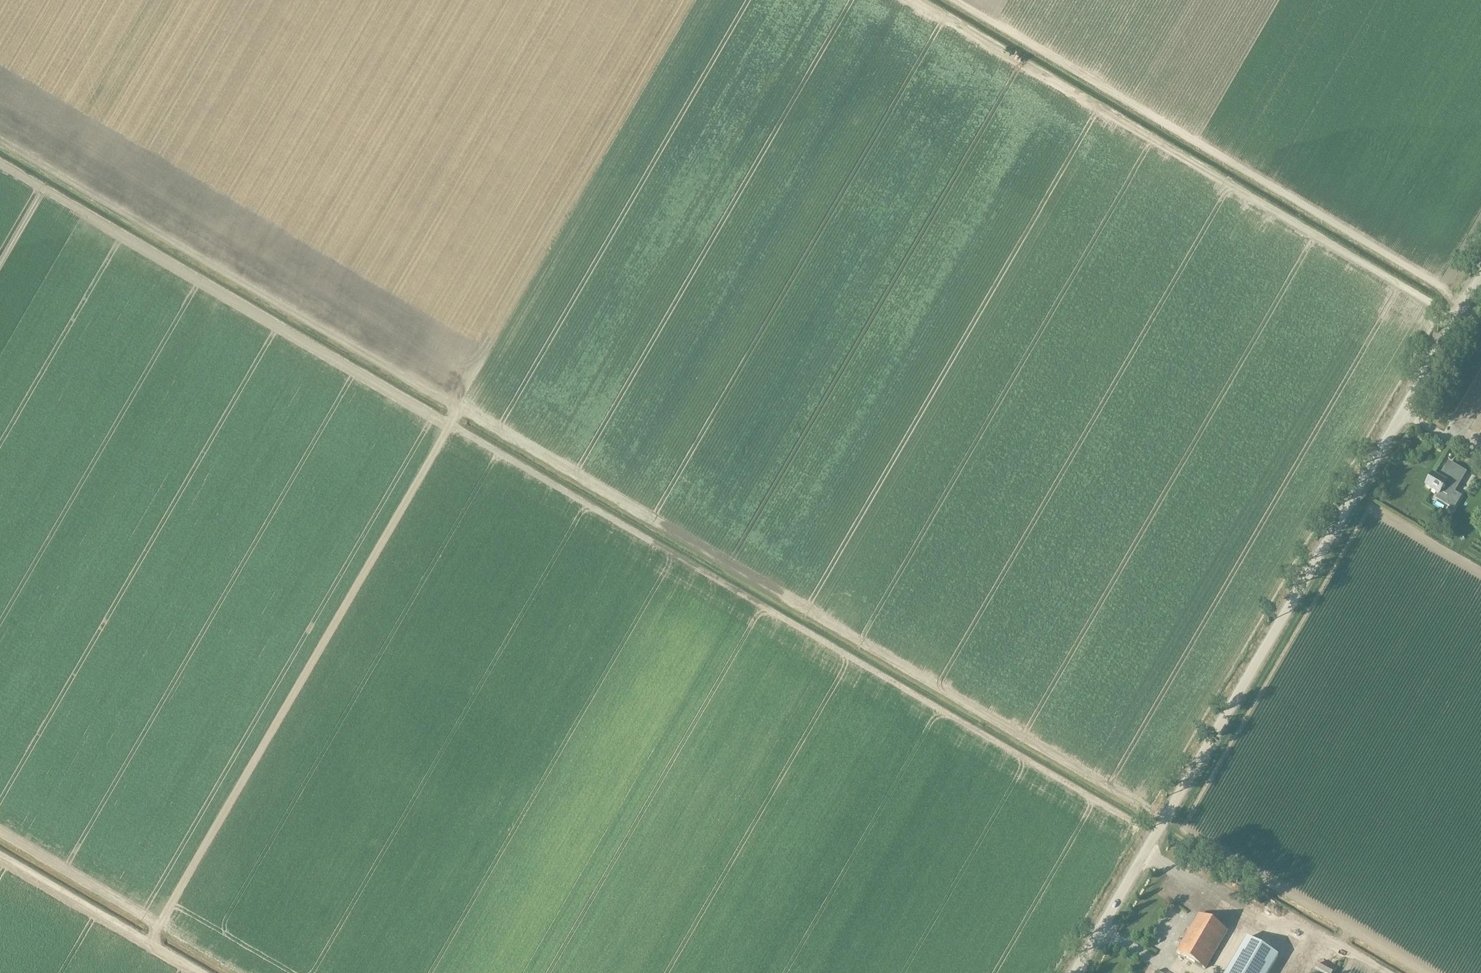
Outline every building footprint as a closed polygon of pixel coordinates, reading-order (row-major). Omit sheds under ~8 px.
[(1432,474),(1425,486),(1438,494),(1436,499),(1453,509),(1460,497),(1454,492),(1466,472),(1455,466),(1452,471),(1445,467),(1439,478),(1432,474)] [(1199,914),(1176,952),(1205,969),(1227,931),(1199,914)] [(1278,955),(1247,937),(1245,941),(1226,972),(1268,972),(1278,955)]
